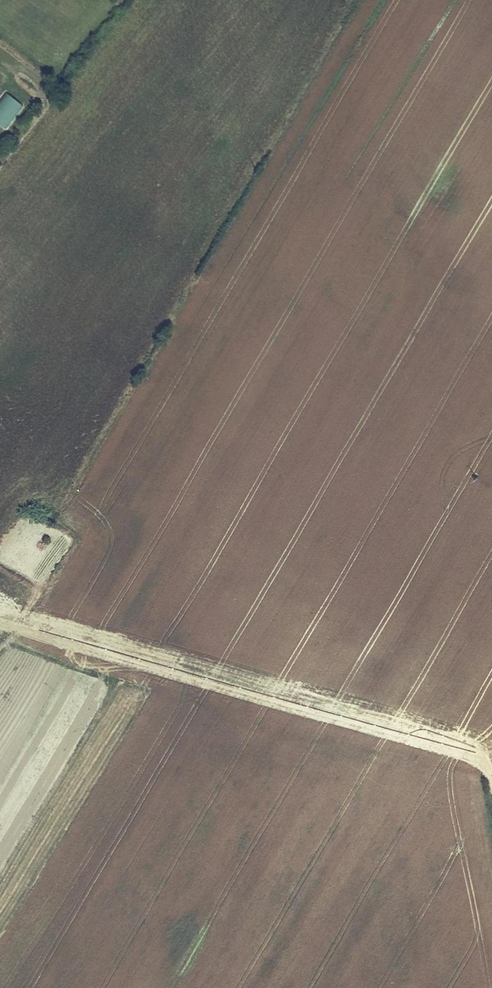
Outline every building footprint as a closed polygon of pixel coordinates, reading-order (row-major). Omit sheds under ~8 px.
[(20,103),(4,91),(0,97),(0,125),(4,127),(20,103)]
